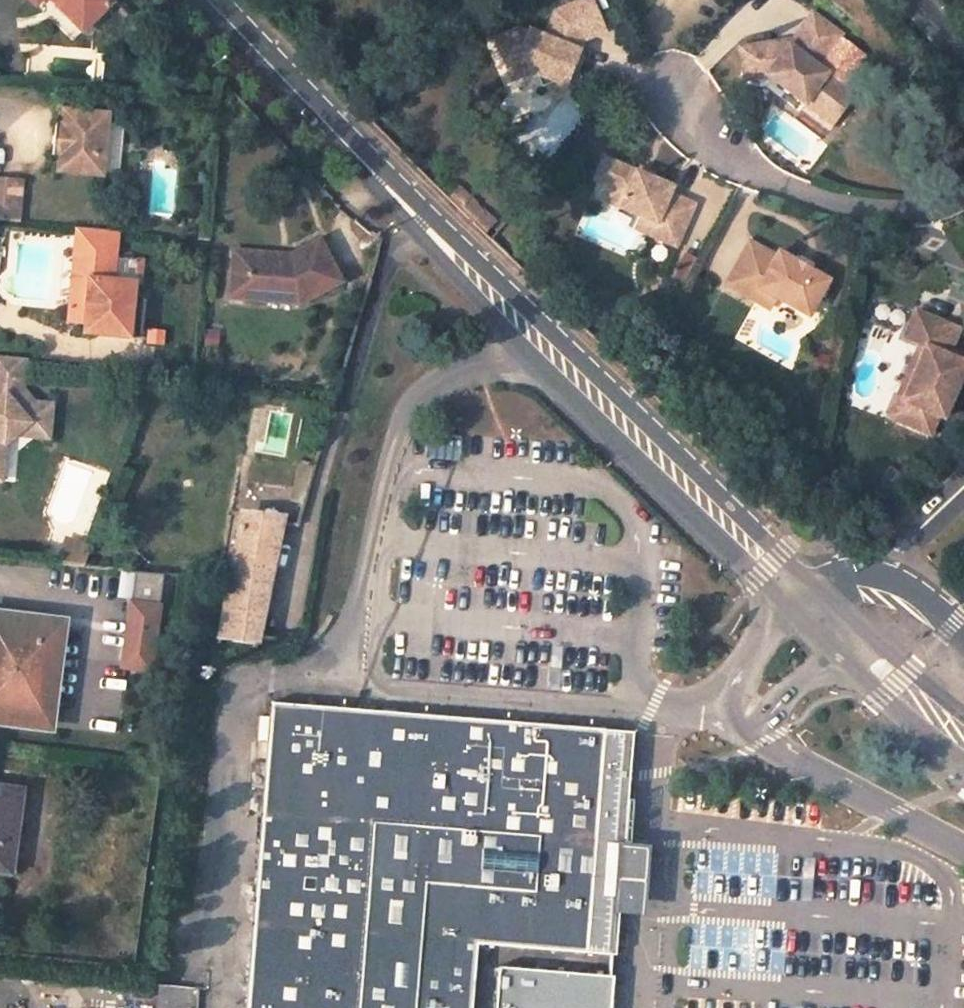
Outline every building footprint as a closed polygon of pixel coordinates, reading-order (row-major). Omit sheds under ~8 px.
[(83,27),(111,0),(57,0),(83,27)] [(590,2),(555,17),(545,42),(522,32),(501,41),(508,58),(505,66),(513,85),(532,76),(536,78),(543,92),(548,89),(556,86),(565,89),(568,98),(584,91),(574,68),(583,44),(604,35),(590,2)] [(784,46),(745,50),(748,83),(774,81),(823,119),(847,89),(823,71),(847,40),(820,19),(796,49),(785,50),(784,46)] [(501,41),(495,44),(505,66),(508,58),(501,41)] [(556,86),(548,89),(554,104),(568,98),(565,89),(556,86)] [(860,99),(847,89),(823,119),(837,129),(860,99)] [(56,125),(54,154),(61,154),(60,170),(102,174),(106,114),(64,111),(63,126),(56,125)] [(673,191),(605,161),(596,183),(608,188),(601,203),(641,221),(655,227),(650,239),(676,251),(694,209),(670,198),(673,191)] [(0,178),(0,219),(19,221),(23,180),(0,178)] [(655,227),(641,221),(636,233),(650,239),(655,227)] [(73,227),(66,322),(75,323),(74,332),(130,336),(135,281),(112,279),(108,274),(109,256),(99,255),(102,229),(73,227)] [(113,256),(116,230),(102,229),(99,255),(109,256),(113,256)] [(287,253),(231,250),(229,270),(244,271),(241,298),(299,301),(340,279),(320,238),(287,253)] [(776,262),(749,246),(725,290),(756,307),(762,295),(775,303),(808,321),(828,285),(779,257),(776,262)] [(229,270),(227,297),(241,298),(244,271),(229,270)] [(762,295),(756,307),(769,314),(775,303),(762,295)] [(916,314),(905,342),(921,348),(927,351),(906,404),(899,402),(890,422),(933,439),(941,420),(946,422),(963,379),(963,364),(950,359),(961,332),(916,314)] [(147,342),(159,343),(161,332),(148,331),(147,342)] [(927,351),(921,348),(899,402),(906,404),(927,351)] [(0,358),(0,484),(18,486),(21,448),(31,440),(46,428),(67,430),(69,409),(35,406),(23,391),(26,361),(0,358)] [(67,430),(46,428),(31,440),(66,443),(67,430)] [(296,482),(291,499),(305,503),(310,486),(296,482)] [(282,520),(240,516),(229,574),(202,571),(201,578),(228,581),(218,639),(255,645),(282,520)] [(161,574),(133,571),(122,667),(149,671),(161,574)] [(59,623),(23,619),(23,614),(0,611),(0,720),(46,726),(59,623)] [(475,944),(614,954),(616,934),(618,908),(639,909),(641,874),(643,842),(624,840),(633,729),(589,726),(507,719),(425,713),(342,707),(271,702),(246,1007),(471,1007),(475,944)] [(15,790),(0,788),(0,868),(10,869),(14,825),(11,824),(15,790)] [(612,974),(497,963),(493,1007),(609,1007),(612,974)]
